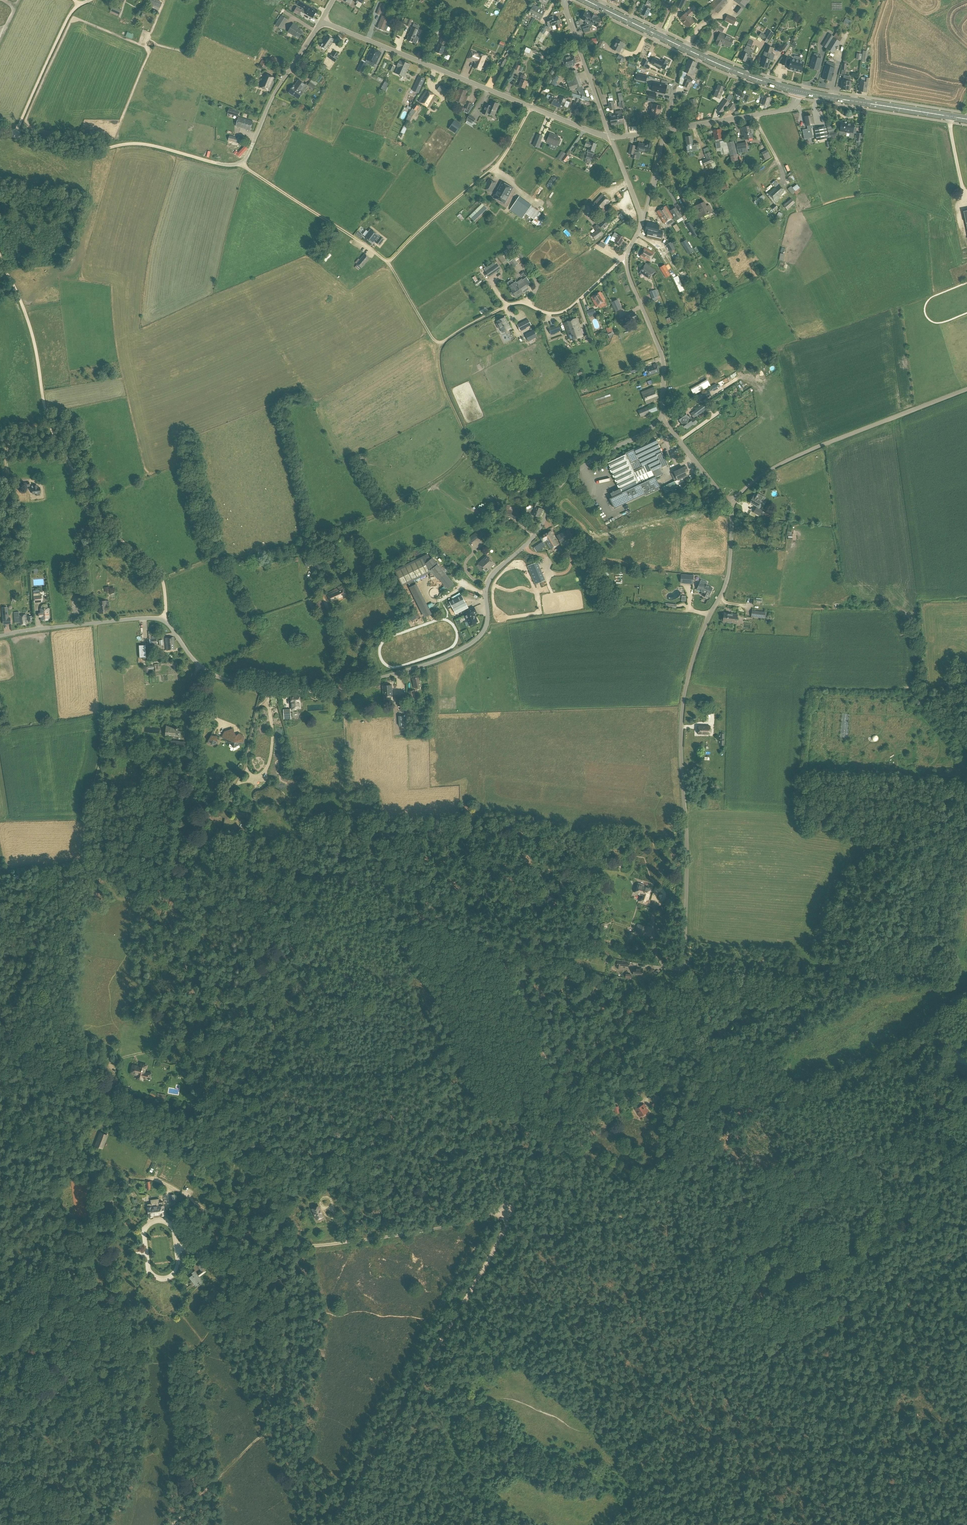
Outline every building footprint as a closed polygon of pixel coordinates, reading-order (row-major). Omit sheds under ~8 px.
[(639,13),(641,14),(642,14),(641,15),(645,17),(645,16),(647,17),(649,13),(650,13),(651,11),(650,10),(651,8),(650,7),(653,0),(648,0),(647,2),(646,5),(643,4),(641,9),(639,13)] [(725,0),(715,0),(702,14),(708,19),(725,0)] [(734,1),(744,9),(750,0),(735,0),(734,1)] [(302,9),(297,7),(294,12),(299,15),(301,11),(305,14),(313,18),(316,12),(313,10),(314,9),(300,1),(298,5),(302,8),(302,9)] [(534,5),(530,12),(532,14),(531,16),(534,17),(539,8),(534,5)] [(119,15),(121,10),(112,6),(110,11),(119,15)] [(738,7),(734,12),(739,15),(743,10),(738,7)] [(545,11),(539,8),(534,17),(539,20),(545,11)] [(686,13),(680,18),(684,23),(684,24),(688,28),(695,21),(691,16),(694,14),(690,10),(686,13)] [(588,25),(593,15),(590,13),(590,14),(586,12),(584,15),(583,15),(581,18),(582,18),(582,19),(586,21),(585,23),(586,26),(582,27),(583,30),(589,28),(589,27),(588,25)] [(589,28),(583,30),(584,33),(590,31),(589,27),(592,27),(592,25),(597,27),(597,26),(598,26),(600,23),(599,23),(601,19),(596,17),(597,16),(593,15),(588,25),(589,27),(589,28)] [(731,24),(732,21),(733,20),(736,21),(737,19),(727,15),(724,21),(731,24)] [(850,24),(853,18),(847,15),(844,21),(850,24)] [(281,16),(275,25),(281,28),(286,19),(281,16)] [(389,18),(382,16),(377,28),(384,30),(389,18)] [(552,16),(549,17),(550,18),(546,19),(548,24),(551,23),(552,26),(555,25),(557,29),(561,27),(560,23),(561,22),(560,19),(559,20),(558,17),(553,19),(552,16)] [(720,25),(717,23),(713,30),(716,32),(717,30),(722,32),(724,29),(719,27),(720,25)] [(293,24),(288,32),(296,37),(296,35),(299,37),(303,32),(298,29),(299,28),(293,24)] [(547,27),(545,25),(540,33),(536,39),(535,42),(537,44),(539,41),(542,43),(546,35),(544,34),(546,30),(545,30),(547,27)] [(418,30),(412,27),(407,40),(416,43),(419,37),(416,35),(418,30)] [(766,35),(763,39),(763,40),(767,43),(773,34),(768,31),(766,35)] [(733,39),(727,36),(720,33),(716,41),(717,41),(716,44),(720,46),(721,43),(730,47),(733,39)] [(830,34),(822,46),(826,48),(833,36),(830,34)] [(335,40),(327,35),(320,46),(327,50),(335,40)] [(440,42),(441,42),(440,45),(439,44),(436,52),(442,54),(445,47),(443,46),(444,43),(446,44),(448,38),(442,36),(440,42)] [(834,38),(827,49),(834,53),(841,42),(834,38)] [(624,43),(617,40),(612,49),(619,52),(624,43)] [(754,41),(749,40),(746,48),(745,47),(743,53),(743,52),(740,59),(746,62),(747,58),(750,59),(752,56),(751,55),(753,50),(750,49),(754,41)] [(785,43),(781,48),(786,51),(790,46),(785,43)] [(773,48),(767,46),(764,55),(763,57),(762,57),(761,62),(762,62),(761,66),(763,67),(763,68),(766,69),(767,68),(769,63),(770,63),(770,61),(770,60),(768,59),(770,53),(771,54),(773,48)] [(372,49),(367,59),(376,64),(381,53),(372,49)] [(339,53),(335,50),(331,56),(335,59),(339,53)] [(467,59),(476,63),(474,67),(480,70),(487,55),(479,52),(478,54),(471,51),(467,59)] [(563,60),(564,63),(575,59),(574,56),(572,57),(571,55),(564,57),(565,59),(563,60)] [(821,59),(821,56),(819,55),(818,58),(813,57),(810,68),(818,70),(821,59)] [(791,59),(788,69),(801,72),(804,62),(801,61),(801,58),(798,57),(797,61),(791,59)] [(658,61),(653,58),(651,63),(664,69),(667,65),(666,64),(667,62),(663,60),(662,62),(659,60),(658,61)] [(575,59),(564,63),(565,67),(567,66),(568,68),(575,65),(574,64),(576,63),(575,59)] [(398,67),(395,73),(400,75),(404,77),(410,64),(405,62),(400,60),(400,61),(399,60),(397,66),(398,67)] [(689,60),(684,72),(690,74),(692,75),(697,63),(689,60)] [(833,73),(834,68),(826,66),(822,79),(831,81),(832,76),(833,76),(833,73)] [(585,95),(582,86),(576,70),(571,72),(573,76),(566,78),(570,90),(577,88),(580,96),(582,96),(585,95)] [(265,73),(259,87),(270,92),(275,78),(265,73)] [(520,82),(519,86),(525,88),(527,82),(524,80),(526,76),(523,75),(522,77),(521,77),(519,82),(520,82)] [(418,76),(414,86),(420,89),(425,79),(418,76)] [(684,80),(683,83),(682,86),(687,88),(689,82),(690,82),(692,78),(686,76),(684,80)] [(845,76),(844,78),(843,81),(842,81),(842,82),(841,81),(841,84),(842,84),(841,89),(849,90),(849,89),(851,90),(851,86),(850,86),(850,82),(851,79),(849,79),(849,76),(845,76)] [(860,81),(859,91),(867,92),(868,82),(868,78),(864,78),(864,82),(860,81)] [(293,85),(289,92),(298,99),(303,92),(301,91),(305,84),(298,80),(296,84),(296,85),(295,87),(293,85)] [(405,94),(408,87),(395,81),(392,88),(405,94)] [(654,82),(652,91),(665,94),(667,85),(654,82)] [(718,85),(715,92),(714,96),(719,99),(721,95),(724,88),(718,85)] [(448,91),(445,89),(440,86),(437,90),(445,95),(448,91)] [(459,88),(456,97),(454,100),(464,105),(467,98),(464,97),(467,91),(459,88)] [(436,96),(426,90),(419,101),(429,108),(436,96)] [(560,97),(559,100),(554,98),(555,96),(552,95),(549,101),(552,102),(551,104),(563,109),(567,99),(560,97)] [(771,98),(763,95),(760,104),(768,107),(771,98)] [(489,107),(486,106),(483,113),(487,115),(488,113),(494,115),(499,104),(491,101),(489,107)] [(471,111),(473,105),(470,104),(471,103),(468,102),(465,108),(465,109),(464,112),(468,114),(471,111)] [(718,110),(721,113),(727,105),(723,102),(718,110)] [(662,107),(650,104),(649,108),(651,109),(650,115),(659,118),(662,107)] [(624,123),(622,114),(622,110),(615,112),(616,115),(618,124),(624,123)] [(616,115),(615,115),(612,116),(612,113),(609,114),(611,125),(618,124),(616,115)] [(470,115),(467,120),(472,124),(475,118),(470,115)] [(253,121),(239,117),(236,126),(246,129),(245,129),(250,131),(253,121)] [(461,125),(454,120),(449,129),(456,134),(461,125)] [(841,123),(840,131),(839,134),(840,135),(843,136),(844,134),(846,134),(847,133),(850,134),(849,138),(854,138),(854,133),(853,133),(854,125),(841,123)] [(750,126),(743,127),(745,140),(753,138),(752,134),(754,134),(753,129),(751,130),(750,126)] [(824,139),(822,127),(815,128),(817,140),(824,139)] [(724,147),(723,141),(721,129),(713,131),(715,143),(716,149),(722,148),(724,147)] [(231,132),(230,136),(242,139),(244,131),(241,130),(240,134),(231,132)] [(555,135),(550,133),(546,141),(557,146),(560,138),(554,136),(555,135)] [(691,136),(685,137),(687,147),(686,147),(687,152),(698,150),(697,145),(693,146),(691,136)] [(227,137),(225,143),(235,146),(237,140),(227,137)] [(536,139),(533,146),(538,148),(541,141),(536,139)] [(589,164),(590,160),(594,151),(596,144),(590,142),(587,141),(585,146),(588,147),(588,149),(587,151),(588,152),(584,162),(589,164)] [(724,155),(729,153),(730,157),(732,162),(738,160),(736,155),(737,155),(734,141),(727,143),(726,141),(723,141),(724,147),(722,148),(724,155)] [(639,143),(637,150),(644,152),(644,151),(650,152),(651,147),(652,144),(648,143),(647,146),(646,146),(646,145),(639,143)] [(772,158),(766,147),(761,150),(764,157),(761,159),(763,163),(771,159),(772,158)] [(717,166),(715,162),(710,152),(704,154),(706,159),(702,161),(705,167),(707,171),(717,166)] [(552,185),(560,174),(555,170),(546,181),(552,185)] [(751,182),(753,185),(757,183),(756,182),(762,178),(757,171),(746,178),(749,183),(751,182)] [(497,183),(489,179),(484,188),(492,193),(497,183)] [(779,198),(785,192),(786,191),(776,181),(772,184),(775,187),(768,193),(776,202),(780,198),(779,198)] [(493,197),(499,200),(507,185),(502,182),(493,197)] [(513,188),(507,185),(499,200),(505,204),(513,188)] [(604,198),(605,197),(602,194),(589,208),(593,211),(595,209),(599,205),(599,204),(604,199),(604,198)] [(687,196),(684,197),(680,199),(684,207),(692,203),(687,196)] [(599,205),(595,209),(601,215),(605,211),(603,209),(610,202),(605,197),(604,198),(604,199),(599,204),(599,205)] [(519,198),(514,205),(510,211),(522,220),(532,206),(519,198)] [(795,203),(791,199),(783,205),(787,210),(795,203)] [(704,202),(697,205),(693,207),(698,218),(712,212),(709,205),(706,207),(704,202)] [(487,209),(485,206),(471,219),(474,221),(480,216),(487,209)] [(666,206),(657,211),(664,223),(666,222),(668,225),(673,222),(672,219),(673,218),(666,206)] [(676,209),(675,207),(674,208),(673,207),(671,209),(671,210),(670,210),(677,221),(683,217),(678,208),(676,209)] [(602,220),(598,216),(594,220),(599,225),(598,225),(603,229),(607,225),(603,220),(602,220)] [(616,217),(614,219),(610,223),(612,226),(617,222),(619,220),(616,217)] [(661,231),(657,230),(658,226),(652,225),(652,223),(648,222),(646,231),(650,232),(649,234),(653,235),(653,233),(660,234),(661,231)] [(356,231),(361,237),(369,230),(364,224),(356,231)] [(602,231),(598,227),(597,224),(593,227),(596,231),(594,233),(591,235),(593,237),(595,240),(604,233),(602,231)] [(381,237),(378,235),(370,228),(368,232),(369,232),(365,237),(372,243),(373,241),(375,239),(377,241),(375,243),(380,246),(385,239),(381,236),(381,237)] [(619,235),(616,233),(614,236),(617,238),(615,241),(614,243),(619,246),(620,244),(624,238),(619,235)] [(687,241),(683,243),(688,251),(691,249),(687,241)] [(670,252),(675,249),(671,242),(666,245),(670,252)] [(654,253),(645,248),(640,256),(649,261),(654,253)] [(356,264),(361,268),(370,258),(365,254),(356,264)] [(336,265),(341,256),(338,255),(333,264),(336,265)] [(516,261),(518,260),(516,257),(514,258),(510,261),(514,267),(518,264),(516,261)] [(485,271),(489,276),(501,268),(497,263),(485,271)] [(664,263),(659,266),(665,277),(670,274),(664,263)] [(655,271),(645,264),(639,272),(649,279),(655,271)] [(529,289),(527,286),(531,283),(526,277),(522,280),(524,281),(518,285),(521,288),(520,289),(522,291),(523,291),(524,293),(529,289)] [(514,282),(509,286),(512,290),(512,291),(511,292),(514,296),(515,295),(517,298),(522,294),(524,293),(523,291),(522,291),(520,289),(521,288),(518,285),(516,281),(514,283),(514,282)] [(600,291),(596,294),(603,307),(606,304),(604,301),(606,300),(600,291)] [(596,294),(591,297),(596,306),(597,306),(598,307),(599,306),(600,308),(603,307),(596,294)] [(622,308),(618,299),(611,302),(615,311),(622,308)] [(627,316),(621,319),(623,324),(629,321),(629,322),(637,318),(634,312),(627,316)] [(510,328),(505,318),(497,321),(498,323),(497,324),(499,329),(501,328),(503,332),(510,328)] [(564,323),(568,334),(570,341),(574,339),(580,337),(579,336),(583,335),(580,328),(581,328),(580,325),(579,325),(577,318),(564,323)] [(520,330),(531,325),(528,319),(526,320),(518,325),(520,330)] [(558,325),(549,328),(551,334),(560,330),(558,325)] [(656,365),(646,368),(648,376),(660,372),(657,364),(655,364),(656,365)] [(650,401),(658,398),(654,387),(642,391),(646,404),(651,402),(650,401)] [(709,389),(700,394),(704,400),(712,395),(709,389)] [(657,410),(655,404),(638,410),(641,417),(657,410)] [(705,410),(702,405),(693,412),(694,414),(695,414),(696,416),(705,410)] [(690,420),(690,419),(692,418),(690,415),(688,417),(685,412),(678,417),(678,418),(679,419),(679,420),(680,420),(682,422),(686,419),(686,420),(686,419),(688,422),(690,420)] [(697,422),(694,418),(693,418),(690,420),(688,422),(686,419),(686,420),(686,419),(682,422),(683,425),(684,426),(684,427),(685,427),(685,428),(686,427),(687,429),(693,424),(694,425),(697,422)] [(612,460),(607,462),(612,472),(617,483),(620,489),(611,493),(613,497),(609,499),(614,508),(644,494),(645,496),(659,489),(658,487),(660,486),(656,478),(659,476),(663,474),(662,473),(660,468),(668,465),(656,439),(634,449),(629,451),(625,453),(625,454),(621,456),(616,458),(612,460)] [(674,481),(672,482),(662,487),(665,493),(671,490),(673,495),(677,493),(674,488),(677,486),(676,485),(684,482),(683,481),(688,478),(687,476),(685,472),(688,471),(686,467),(683,468),(683,467),(674,472),(671,474),(674,481)] [(32,494),(33,494),(36,493),(36,496),(40,495),(40,493),(41,493),(40,487),(38,488),(37,485),(32,486),(32,488),(32,494)] [(757,507),(761,500),(758,498),(760,494),(756,492),(750,503),(757,507)] [(540,518),(543,509),(537,507),(539,501),(535,499),(533,506),(534,507),(531,514),(540,518)] [(760,516),(763,511),(757,508),(756,507),(753,513),(760,516)] [(570,529),(559,530),(560,539),(571,538),(570,529)] [(469,545),(481,535),(477,531),(473,534),(469,538),(466,540),(469,545)] [(546,533),(546,534),(554,547),(558,545),(554,538),(555,538),(551,531),(549,532),(548,532),(546,533)] [(543,542),(533,548),(536,552),(546,546),(544,543),(546,542),(550,549),(554,547),(546,534),(545,533),(543,534),(543,535),(540,537),(543,542)] [(428,553),(394,570),(402,586),(408,583),(410,586),(416,584),(414,580),(431,572),(432,572),(438,579),(445,573),(438,564),(438,563),(438,562),(437,562),(433,557),(430,559),(428,553)] [(316,571),(322,569),(316,554),(303,559),(306,567),(313,564),(316,571)] [(486,572),(494,564),(487,555),(478,563),(486,572)] [(527,566),(535,584),(545,580),(537,562),(527,566)] [(445,573),(438,579),(446,591),(454,584),(445,573)] [(693,584),(694,576),(694,575),(681,574),(680,583),(693,584)] [(697,589),(703,592),(706,585),(707,582),(701,580),(697,589)] [(431,615),(416,584),(410,586),(425,618),(431,615)] [(706,585),(703,592),(702,595),(708,598),(709,595),(712,588),(706,585)] [(332,604),(347,597),(342,586),(327,593),(332,604)] [(456,614),(468,608),(462,595),(450,601),(456,614)] [(109,601),(106,601),(106,600),(98,601),(99,613),(107,612),(106,606),(109,605),(109,601)] [(320,615),(326,612),(321,601),(315,603),(320,615)] [(469,613),(465,615),(469,625),(478,621),(474,614),(477,613),(474,607),(468,610),(469,613)] [(49,608),(40,609),(41,613),(39,613),(39,616),(41,616),(41,620),(49,620),(49,608)] [(752,610),(751,617),(764,618),(765,612),(752,610)] [(26,614),(19,615),(19,612),(14,612),(14,616),(15,623),(18,622),(18,625),(27,624),(26,614)] [(724,613),(723,622),(728,622),(728,623),(732,623),(736,623),(737,615),(724,613)] [(167,650),(175,649),(174,637),(165,638),(167,650)] [(419,689),(418,687),(421,686),(419,677),(412,678),(414,688),(415,687),(415,689),(419,689)] [(383,696),(392,695),(392,685),(382,686),(383,696)] [(414,691),(408,692),(409,700),(416,699),(414,691)] [(397,706),(405,706),(404,695),(397,696),(397,706)] [(296,708),(300,708),(299,696),(291,696),(292,710),(296,709),(296,708)] [(179,730),(179,729),(178,728),(177,728),(176,728),(176,729),(168,726),(168,727),(168,731),(167,731),(167,735),(168,735),(168,736),(176,737),(176,736),(181,736),(181,731),(179,730)] [(225,732),(223,736),(232,741),(231,742),(231,743),(234,746),(238,744),(238,742),(243,742),(244,737),(240,734),(238,737),(234,736),(232,729),(225,732)] [(212,736),(209,740),(209,741),(209,740),(213,744),(217,742),(217,737),(212,736)] [(222,831),(229,832),(230,826),(233,825),(236,819),(231,818),(232,815),(223,811),(217,808),(214,814),(220,815),(225,817),(222,831)] [(639,883),(635,893),(641,895),(643,895),(642,898),(641,898),(640,901),(648,904),(650,901),(648,900),(649,897),(648,896),(649,893),(650,888),(643,886),(644,885),(639,883)] [(616,915),(616,925),(623,925),(623,930),(630,930),(630,915),(616,915)] [(133,1064),(130,1074),(138,1076),(137,1078),(143,1080),(143,1078),(151,1080),(151,1077),(151,1075),(151,1073),(147,1072),(147,1073),(144,1072),(146,1065),(139,1063),(139,1065),(133,1064)] [(151,1091),(149,1097),(153,1099),(155,1097),(156,1097),(157,1093),(151,1091)] [(640,1116),(648,1111),(644,1104),(635,1109),(640,1116)] [(103,1149),(108,1135),(100,1131),(94,1146),(103,1149)] [(163,1206),(163,1205),(163,1201),(159,1202),(159,1198),(150,1200),(151,1203),(147,1204),(148,1210),(149,1217),(153,1216),(153,1215),(160,1214),(160,1215),(165,1215),(164,1205),(163,1206)] [(323,1216),(319,1206),(312,1208),(316,1219),(323,1216)] [(197,1265),(202,1271),(203,1273),(206,1271),(200,1263),(197,1265)] [(196,1285),(202,1280),(195,1270),(192,1272),(193,1274),(189,1277),(196,1285)]
